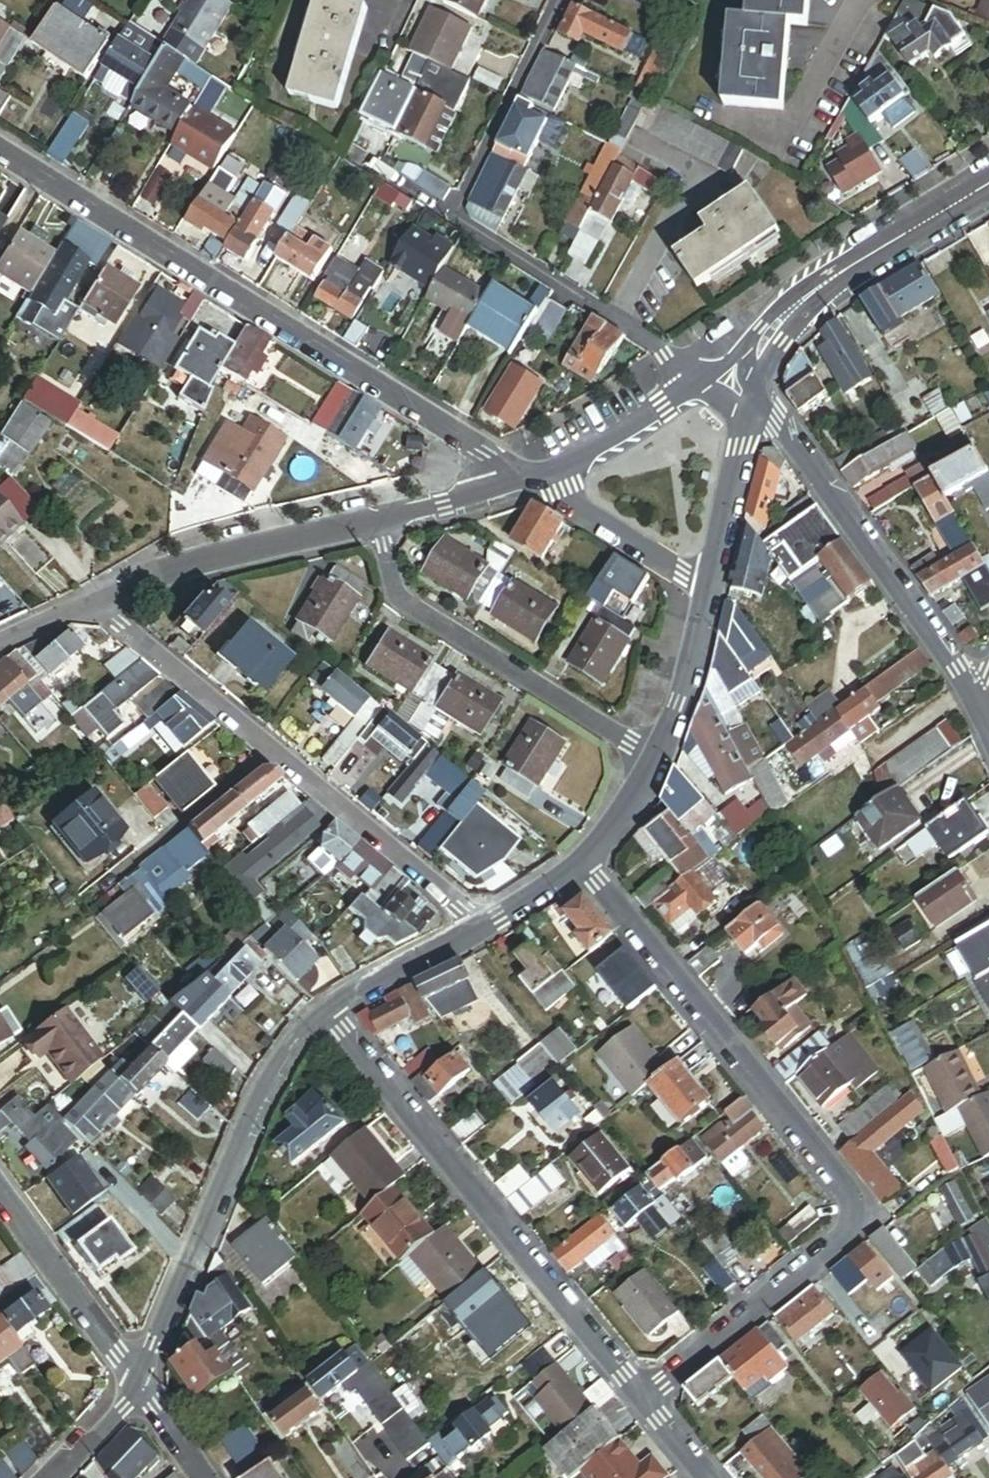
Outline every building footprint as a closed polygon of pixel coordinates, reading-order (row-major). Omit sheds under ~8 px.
[(222,0),(197,0),(191,9),(186,17),(176,34),(208,54),(236,9),(222,0)] [(289,96),(338,109),(366,9),(335,0),(317,0),(289,96)] [(445,2),(478,19),(488,0),(446,0),(445,2)] [(751,8),(749,24),(732,22),(730,39),(729,57),(727,73),(726,90),(724,107),(783,113),(791,27),(808,28),(811,0),(751,0),(751,8)] [(973,45),(955,20),(908,1),(885,39),(890,42),(899,51),(896,54),(909,68),(933,53),(938,59),(953,48),(959,56),(973,45)] [(182,15),(186,17),(191,9),(187,7),(182,15)] [(624,56),(633,36),(575,8),(561,37),(580,46),(584,37),(624,56)] [(57,9),(33,46),(56,61),(50,69),(58,74),(59,72),(68,77),(72,71),(87,80),(111,44),(109,43),(112,38),(101,31),(98,36),(57,9)] [(433,10),(412,53),(416,55),(433,64),(452,73),(473,30),(433,10)] [(28,41),(0,24),(0,87),(28,41)] [(167,50),(129,25),(119,43),(157,66),(167,50)] [(157,66),(119,43),(103,68),(110,72),(131,85),(123,97),(134,104),(157,66)] [(673,56),(658,49),(651,65),(655,67),(650,78),(660,82),(673,56)] [(165,95),(186,62),(167,50),(157,66),(134,104),(132,105),(179,134),(193,112),(165,95)] [(578,69),(544,52),(522,98),(556,114),(570,85),(578,69)] [(912,97),(877,53),(851,99),(871,126),(912,97)] [(401,86),(383,77),(363,118),(398,135),(433,64),(416,55),(401,86)] [(433,64),(398,135),(427,149),(446,110),(456,114),(471,82),(452,73),(433,64)] [(655,67),(651,65),(646,75),(650,78),(655,67)] [(474,81),(498,93),(503,81),(479,69),(474,81)] [(588,74),(578,69),(570,85),(580,90),(585,80),(588,74)] [(131,85),(110,72),(102,84),(104,92),(117,99),(123,97),(131,85)] [(601,80),(588,74),(585,80),(598,86),(601,80)] [(205,93),(212,80),(208,77),(200,90),(205,93)] [(12,100),(0,92),(0,119),(12,100)] [(621,152),(634,127),(647,101),(632,94),(630,99),(633,100),(610,147),(621,152)] [(255,109),(240,99),(234,108),(249,117),(255,109)] [(871,126),(851,99),(842,114),(856,137),(846,143),(849,149),(836,156),(840,162),(827,170),(843,196),(882,173),(869,151),(885,143),(871,126)] [(743,152),(647,101),(634,127),(730,177),(743,152)] [(493,157),(525,172),(549,124),(532,116),(535,110),(520,102),(493,157)] [(179,134),(173,145),(216,171),(237,137),(194,111),(193,112),(179,134)] [(48,157),(64,167),(90,126),(74,116),(48,157)] [(608,146),(582,198),(595,205),(619,157),(621,152),(610,147),(608,146)] [(916,151),(908,156),(924,177),(932,173),(916,151)] [(493,157),(467,210),(471,219),(496,235),(519,189),(531,195),(539,179),(525,172),(493,157)] [(633,183),(658,199),(664,187),(619,157),(595,205),(582,232),(577,243),(569,259),(585,267),(598,240),(595,239),(605,220),(610,223),(612,224),(624,199),(629,189),(633,183)] [(174,179),(161,171),(144,199),(157,207),(174,179)] [(419,186),(444,202),(452,190),(427,174),(419,186)] [(211,188),(188,226),(206,236),(208,232),(215,237),(219,239),(208,256),(219,262),(263,189),(251,181),(237,204),(211,188)] [(413,204),(384,185),(375,199),(393,210),(395,206),(407,213),(413,204)] [(629,189),(624,199),(629,201),(632,200),(636,192),(629,189)] [(709,236),(675,259),(697,291),(778,236),(749,193),(701,226),(709,236)] [(295,197),(282,219),(295,227),(308,205),(295,197)] [(582,232),(595,205),(582,198),(580,198),(567,225),(582,232)] [(260,201),(258,205),(272,214),(274,210),(271,204),(266,200),(260,201)] [(258,205),(230,252),(249,263),(277,217),(272,214),(258,205)] [(435,220),(415,252),(432,262),(431,265),(435,267),(456,233),(435,220)] [(598,240),(585,267),(587,268),(610,223),(605,220),(595,239),(598,240)] [(118,249),(76,222),(55,256),(30,295),(16,319),(28,327),(39,310),(52,318),(86,265),(102,275),(105,270),(118,249)] [(562,235),(577,243),(582,232),(567,225),(562,235)] [(0,263),(0,276),(30,295),(55,256),(41,247),(46,238),(33,230),(28,239),(19,233),(0,263)] [(334,253),(298,230),(279,260),(315,283),(334,253)] [(213,241),(215,237),(208,232),(206,236),(213,241)] [(362,272),(338,257),(327,276),(330,278),(318,297),(332,306),(340,311),(354,319),(373,288),(360,280),(364,274),(362,272)] [(364,274),(360,280),(373,288),(377,290),(386,275),(387,273),(368,261),(362,272),(364,274)] [(933,278),(925,265),(920,268),(928,281),(933,278)] [(928,281),(920,268),(882,291),(900,321),(938,298),(928,281)] [(105,270),(102,275),(82,306),(97,316),(93,323),(102,329),(106,322),(114,327),(137,290),(105,270)] [(488,298),(445,272),(428,300),(452,315),(471,326),(488,298)] [(400,284),(386,275),(377,290),(372,298),(386,307),(400,284)] [(495,287),(488,298),(471,326),(469,329),(513,357),(540,314),(495,287)] [(172,301),(152,289),(140,308),(145,311),(141,318),(152,326),(156,328),(169,337),(179,322),(175,320),(178,316),(181,311),(170,304),(172,301)] [(900,321),(882,291),(863,302),(884,337),(898,329),(903,326),(900,321)] [(203,301),(192,294),(181,311),(178,316),(189,324),(203,301)] [(386,307),(372,298),(353,328),(388,350),(400,331),(385,322),(379,318),(386,307)] [(567,312),(552,303),(533,334),(547,343),(567,312)] [(97,316),(82,306),(78,313),(93,323),(97,316)] [(337,315),(340,311),(332,306),(329,310),(337,315)] [(392,310),(386,307),(379,318),(385,322),(392,310)] [(140,308),(117,344),(159,371),(189,324),(178,316),(175,320),(179,322),(169,337),(156,328),(153,332),(149,330),(152,326),(141,318),(145,311),(140,308)] [(471,326),(452,315),(440,334),(459,346),(469,329),(471,326)] [(623,338),(594,319),(562,368),(591,387),(623,338)] [(873,382),(837,321),(824,333),(831,346),(822,352),(838,378),(847,372),(858,391),(873,382)] [(269,343),(245,328),(232,348),(218,369),(241,384),(248,374),(260,356),(269,343)] [(197,332),(173,370),(188,380),(204,391),(218,369),(232,348),(216,338),(212,342),(197,332)] [(889,351),(867,363),(890,403),(912,391),(889,351)] [(813,367),(803,352),(785,373),(791,401),(802,416),(830,396),(825,389),(813,367)] [(266,360),(260,356),(248,374),(254,378),(266,360)] [(834,384),(821,362),(813,367),(825,389),(830,386),(834,384)] [(176,399),(201,414),(218,369),(204,391),(188,380),(176,399)] [(488,413),(516,430),(532,405),(531,403),(537,394),(511,377),(488,413)] [(49,388),(36,380),(22,402),(64,428),(72,415),(43,398),(49,388)] [(351,393),(338,385),(311,427),(324,436),(351,393)] [(830,386),(825,389),(830,396),(834,394),(830,386)] [(49,388),(43,398),(72,415),(75,411),(78,406),(49,388)] [(947,401),(941,390),(923,401),(935,420),(938,418),(952,410),(947,401)] [(380,411),(351,393),(324,436),(354,454),(366,434),(372,425),(380,411)] [(20,407),(0,435),(0,438),(8,443),(22,453),(43,423),(20,407)] [(967,434),(965,430),(952,410),(938,418),(953,442),(967,434)] [(72,415),(64,428),(106,454),(117,437),(75,411),(72,415)] [(161,473),(176,479),(196,426),(181,420),(161,473)] [(222,474),(214,487),(243,504),(251,492),(282,441),(249,421),(242,433),(232,448),(218,471),(222,474)] [(48,427),(43,423),(22,453),(27,457),(48,427)] [(242,433),(227,424),(217,439),(232,448),(242,433)] [(905,438),(909,435),(902,424),(886,433),(892,445),(905,438)] [(372,425),(366,434),(374,439),(379,429),(372,425)] [(892,445),(886,433),(860,449),(867,460),(892,445)] [(918,459),(905,438),(892,445),(867,460),(843,474),(854,489),(888,470),(890,474),(918,459)] [(195,475),(214,487),(222,474),(218,471),(232,448),(217,439),(195,475)] [(420,452),(420,440),(408,440),(408,452),(420,452)] [(22,453),(8,443),(0,453),(20,467),(27,457),(22,453)] [(843,474),(867,460),(860,449),(836,463),(843,474)] [(765,452),(763,460),(781,475),(785,462),(777,450),(765,452)] [(988,475),(988,473),(978,453),(949,470),(934,478),(947,500),(964,490),(988,475)] [(763,460),(747,524),(762,544),(768,529),(776,496),(779,485),(781,475),(763,460)] [(934,478),(949,470),(944,462),(931,469),(928,464),(911,474),(910,480),(871,502),(876,512),(916,489),(934,478)] [(964,490),(967,495),(974,490),(988,513),(988,475),(964,490)] [(947,500),(934,478),(916,489),(957,558),(975,548),(947,500)] [(786,498),(789,487),(779,485),(776,496),(786,498)] [(820,510),(809,496),(786,512),(794,528),(820,510)] [(7,535),(9,538),(22,527),(0,503),(0,542),(7,535)] [(564,525),(533,507),(512,542),(543,561),(564,525)] [(820,510),(794,528),(766,548),(772,558),(791,584),(803,575),(821,562),(845,546),(820,510)] [(762,544),(747,524),(736,571),(768,581),(772,558),(766,548),(762,544)] [(53,561),(24,530),(12,541),(40,572),(53,561)] [(469,598),(487,569),(488,569),(483,566),(445,542),(424,575),(467,602),(469,598)] [(515,555),(497,543),(483,566),(488,569),(487,569),(501,578),(515,555)] [(875,588),(845,546),(821,562),(851,605),(875,588)] [(81,564),(65,547),(54,557),(70,574),(81,564)] [(975,548),(957,558),(938,569),(932,572),(944,592),(986,568),(983,562),(975,548)] [(932,558),(912,570),(919,580),(932,572),(938,569),(932,558)] [(851,605),(821,562),(803,575),(833,618),(851,605)] [(324,579),(297,622),(330,643),(357,599),(364,587),(336,569),(328,582),(324,579)] [(483,606),(501,578),(487,569),(469,598),(483,606)] [(768,581),(736,571),(732,590),(764,600),(768,581)] [(919,580),(933,600),(944,592),(932,572),(919,580)] [(833,618),(803,575),(791,584),(809,610),(822,627),(834,618),(833,618)] [(513,585),(501,578),(483,606),(495,614),(513,585)] [(514,584),(513,585),(495,614),(493,618),(536,645),(557,611),(514,584)] [(201,600),(183,624),(203,640),(241,595),(239,594),(201,600)] [(753,657),(765,648),(729,598),(721,638),(741,665),(753,657)] [(815,632),(822,627),(809,610),(803,614),(815,632)] [(636,630),(607,612),(599,624),(597,623),(570,665),(603,686),(629,643),(628,642),(636,630)] [(245,625),(219,659),(263,693),(289,660),(245,625)] [(65,629),(24,649),(47,677),(47,678),(82,649),(65,629)] [(409,692),(410,691),(427,663),(430,660),(387,633),(366,665),(409,692)] [(741,665),(721,638),(713,673),(718,674),(731,698),(754,683),(747,674),(741,665)] [(185,658),(192,651),(181,642),(175,649),(185,658)] [(772,658),(765,648),(753,657),(759,666),(772,658)] [(24,649),(15,653),(40,683),(47,677),(24,649)] [(141,663),(126,650),(104,669),(116,683),(141,663)] [(15,653),(0,666),(0,709),(26,687),(41,706),(52,697),(40,683),(15,653)] [(931,666),(923,653),(868,692),(877,705),(882,701),(931,666)] [(759,666),(753,657),(741,665),(747,674),(759,666)] [(141,663),(116,683),(104,692),(116,707),(155,674),(141,663)] [(422,699),(440,670),(427,663),(410,691),(422,699)] [(453,679),(440,670),(422,699),(435,707),(453,679)] [(377,708),(363,696),(361,699),(320,671),(307,689),(350,720),(322,761),(334,770),(348,750),(355,740),(377,708)] [(718,674),(713,673),(707,691),(750,772),(765,762),(731,698),(718,674)] [(453,679),(435,707),(434,708),(477,735),(498,703),(455,675),(453,679)] [(180,695),(165,683),(144,700),(155,715),(180,695)] [(750,772),(707,691),(700,709),(744,786),(754,780),(750,772)] [(831,692),(808,709),(813,716),(819,724),(842,707),(831,692)] [(868,692),(839,713),(852,732),(865,722),(881,711),(877,705),(868,692)] [(180,695),(155,715),(183,749),(214,723),(180,695)] [(126,727),(100,696),(78,714),(71,720),(88,741),(98,733),(107,743),(126,727)] [(887,707),(882,701),(877,705),(881,711),(887,707)] [(71,720),(78,714),(68,702),(61,708),(71,720)] [(422,744),(377,708),(355,740),(361,745),(367,737),(373,729),(409,760),(410,761),(422,744)] [(744,786),(700,709),(691,731),(713,771),(726,795),(744,786)] [(852,732),(839,713),(788,750),(801,768),(821,754),(824,758),(835,750),(838,755),(858,740),(852,732)] [(183,749),(155,715),(150,719),(157,727),(178,753),(183,749)] [(813,716),(802,724),(808,732),(819,724),(813,716)] [(157,727),(150,719),(138,729),(144,737),(145,738),(157,727)] [(865,722),(852,732),(858,740),(862,745),(875,736),(865,722)] [(963,745),(948,722),(875,773),(880,804),(899,790),(954,752),(963,745)] [(510,770),(502,782),(531,800),(538,788),(539,789),(567,745),(533,724),(506,768),(510,770)] [(132,734),(126,727),(107,743),(101,748),(106,755),(113,749),(132,734)] [(144,737),(138,729),(132,734),(113,749),(119,757),(144,737)] [(403,767),(409,760),(373,729),(367,737),(403,767)] [(795,740),(787,729),(777,736),(785,748),(795,740)] [(713,771),(691,731),(683,752),(704,776),(713,771)] [(354,755),(361,745),(355,740),(348,750),(354,755)] [(436,756),(422,744),(410,761),(399,776),(400,778),(388,795),(402,805),(415,787),(414,786),(423,774),(431,762),(436,756)] [(215,789),(187,754),(155,781),(182,815),(215,789)] [(442,815),(466,781),(436,756),(431,762),(432,772),(438,777),(442,772),(451,785),(443,795),(434,808),(442,815)] [(423,774),(443,795),(451,785),(442,772),(438,777),(432,772),(431,762),(423,774)] [(765,762),(750,772),(754,780),(774,816),(788,805),(765,762)] [(36,784),(45,777),(36,765),(27,773),(36,784)] [(718,817),(677,768),(668,790),(662,803),(672,815),(699,848),(710,862),(714,859),(719,855),(700,832),(718,817)] [(281,779),(271,770),(262,771),(188,831),(198,845),(281,779)] [(482,794),(466,781),(442,815),(457,827),(473,807),(482,794)] [(148,787),(135,797),(154,821),(167,811),(148,787)] [(880,804),(857,819),(880,852),(922,823),(899,790),(880,804)] [(380,802),(369,793),(361,804),(372,812),(380,802)] [(93,794),(59,821),(76,843),(72,846),(86,864),(125,834),(93,794)] [(263,837),(299,808),(288,794),(244,829),(256,843),(263,837)] [(763,820),(745,799),(720,820),(721,820),(738,841),(763,820)] [(250,884),(318,828),(316,825),(326,815),(307,800),(299,808),(263,837),(267,841),(244,860),(240,855),(220,872),(248,908),(259,899),(262,897),(250,884)] [(647,835),(672,815),(662,803),(642,830),(633,841),(655,867),(666,858),(647,835)] [(988,834),(967,803),(928,830),(950,861),(988,834)] [(0,806),(0,828),(11,819),(0,806)] [(519,844),(473,807),(457,827),(438,853),(474,883),(502,865),(519,844)] [(442,815),(416,851),(430,862),(438,853),(457,827),(442,815)] [(699,848),(672,815),(647,835),(666,858),(673,867),(674,868),(699,848)] [(728,849),(738,841),(721,820),(711,829),(728,849)] [(320,836),(318,849),(337,867),(358,842),(332,821),(320,836)] [(950,861),(928,830),(908,844),(918,860),(931,851),(942,867),(950,861)] [(198,845),(188,831),(163,851),(169,858),(160,865),(154,858),(140,869),(162,897),(176,886),(175,884),(186,875),(184,872),(198,861),(197,860),(205,853),(198,845)] [(391,869),(358,842),(337,867),(335,870),(350,882),(354,878),(372,892),(391,869)] [(655,905),(710,862),(699,848),(674,868),(673,867),(635,898),(646,912),(655,905)] [(335,870),(337,867),(318,849),(306,861),(324,878),(335,870)] [(169,858),(163,851),(154,858),(160,865),(169,858)] [(731,879),(714,859),(710,862),(655,905),(679,936),(683,937),(690,932),(690,927),(689,925),(717,903),(710,895),(731,879)] [(162,897),(140,869),(118,886),(126,896),(102,915),(122,941),(152,918),(143,905),(147,902),(157,915),(169,906),(162,897)] [(394,871),(391,869),(372,892),(365,900),(368,903),(394,871)] [(405,880),(394,871),(368,903),(370,904),(379,912),(397,890),(404,881),(405,880)] [(977,903),(957,874),(917,901),(937,930),(977,903)] [(801,878),(786,890),(792,897),(807,885),(801,878)] [(450,926),(404,881),(397,890),(400,893),(386,911),(402,924),(404,921),(421,935),(431,923),(436,933),(450,926)] [(782,890),(779,886),(766,897),(769,900),(782,890)] [(792,897),(786,890),(780,895),(785,902),(792,897)] [(780,895),(762,909),(768,916),(785,902),(780,895)] [(259,899),(248,908),(253,914),(263,926),(266,923),(274,917),(259,899)] [(614,935),(586,900),(569,914),(584,933),(579,937),(592,953),(597,949),(614,935)] [(917,901),(913,904),(932,933),(937,930),(917,901)] [(379,912),(370,904),(362,913),(372,921),(379,912)] [(762,909),(761,907),(728,933),(747,956),(761,945),(768,940),(772,946),(784,936),(768,916),(762,909)] [(311,936),(284,910),(274,917),(266,923),(278,934),(259,952),(265,958),(293,984),(315,963),(300,947),(311,936)] [(247,940),(263,926),(253,914),(229,934),(239,946),(247,940)] [(182,922),(195,938),(202,932),(189,916),(182,922)] [(920,942),(909,922),(894,930),(905,950),(920,942)] [(574,984),(527,928),(520,934),(530,947),(516,958),(527,970),(518,977),(548,1014),(578,989),(574,984)] [(988,977),(988,931),(958,949),(978,983),(988,977)] [(239,946),(229,934),(207,952),(216,964),(220,961),(239,946)] [(614,935),(597,949),(607,962),(624,948),(614,935)] [(875,955),(865,935),(844,949),(853,968),(873,956),(875,955)] [(259,952),(247,940),(239,946),(220,961),(225,967),(211,984),(227,999),(265,958),(259,952)] [(768,940),(761,945),(766,951),(772,946),(768,940)] [(659,990),(624,948),(607,962),(606,963),(613,972),(622,964),(639,986),(607,1012),(585,985),(598,975),(593,969),(574,984),(578,989),(601,1019),(610,1029),(659,990)] [(710,948),(689,965),(701,979),(722,963),(710,948)] [(873,956),(853,968),(865,991),(890,976),(883,960),(873,956)] [(472,981),(462,962),(418,983),(428,1002),(471,981),(472,981)] [(227,999),(211,984),(202,976),(191,986),(195,989),(185,1000),(180,996),(168,1006),(195,1033),(227,999)] [(978,983),(976,985),(988,1007),(988,977),(978,983)] [(481,1002),(471,981),(428,1002),(442,1020),(481,1002)] [(800,981),(778,999),(789,1013),(798,1006),(811,995),(800,981)] [(431,1018),(414,986),(387,1000),(390,1007),(371,1017),(380,1034),(413,1017),(417,1024),(431,1018)] [(784,1051),(806,1034),(789,1013),(778,999),(757,1016),(767,1029),(763,1032),(777,1050),(780,1047),(784,1051)] [(195,1033),(168,1006),(133,1036),(164,1066),(186,1043),(195,1033)] [(798,1006),(789,1013),(806,1034),(814,1027),(798,1006)] [(0,1015),(0,1026),(9,1041),(20,1034),(5,1011),(0,1015)] [(103,1061),(64,1011),(24,1043),(39,1061),(47,1055),(73,1088),(81,1080),(84,1078),(99,1065),(103,1061)] [(358,1017),(374,1036),(380,1034),(371,1017),(368,1011),(358,1017)] [(610,1029),(601,1019),(595,1024),(604,1034),(610,1029)] [(937,1064),(913,1020),(888,1035),(911,1078),(926,1070),(937,1064)] [(9,1041),(0,1026),(0,1046),(9,1041)] [(601,1056),(634,1099),(651,1086),(668,1073),(634,1030),(601,1056)] [(561,1069),(580,1053),(563,1032),(544,1047),(561,1069)] [(822,1033),(775,1071),(787,1086),(798,1076),(829,1052),(834,1048),(822,1033)] [(164,1066),(133,1036),(110,1056),(120,1065),(110,1076),(134,1098),(164,1066)] [(834,1048),(829,1052),(854,1083),(853,1084),(858,1090),(879,1073),(849,1036),(834,1048)] [(186,1043),(164,1066),(175,1077),(197,1054),(186,1043)] [(538,1088),(560,1069),(543,1048),(541,1046),(519,1065),(520,1066),(538,1088)] [(561,1069),(544,1047),(543,1048),(560,1069),(561,1069)] [(226,1086),(235,1070),(214,1051),(203,1063),(226,1086)] [(417,1063),(424,1072),(437,1061),(430,1052),(417,1063)] [(829,1052),(798,1076),(824,1108),(853,1084),(854,1083),(829,1052)] [(984,1101),(959,1053),(937,1064),(926,1070),(950,1118),(960,1113),(984,1101)] [(120,1065),(110,1056),(103,1061),(99,1065),(110,1076),(120,1065)] [(457,1056),(433,1076),(427,1081),(441,1097),(441,1096),(470,1072),(461,1060),(457,1056)] [(412,1084),(425,1074),(424,1072),(417,1063),(404,1074),(412,1084)] [(711,1103),(680,1063),(668,1073),(651,1086),(682,1126),(711,1103)] [(110,1076),(99,1065),(84,1078),(89,1082),(97,1090),(110,1076)] [(538,1088),(520,1066),(495,1086),(513,1108),(525,1098),(518,1088),(528,1080),(536,1089),(538,1088)] [(433,1076),(429,1071),(425,1074),(412,1084),(433,1109),(445,1100),(441,1096),(441,1097),(427,1081),(433,1076)] [(134,1098),(110,1076),(97,1090),(65,1124),(89,1146),(108,1126),(113,1130),(119,1123),(115,1119),(134,1098)] [(518,1088),(525,1098),(536,1089),(528,1080),(518,1088)] [(583,1118),(555,1085),(531,1104),(559,1138),(583,1118)] [(888,1089),(839,1129),(851,1143),(899,1104),(888,1089)] [(346,1126),(317,1090),(297,1107),(299,1109),(292,1114),(291,1119),(299,1128),(276,1148),(293,1169),(346,1126)] [(197,1124),(211,1110),(191,1091),(177,1106),(197,1124)] [(586,1098),(580,1091),(576,1093),(583,1101),(586,1098)] [(591,1117),(597,1112),(595,1109),(586,1098),(583,1101),(580,1103),(591,1117)] [(747,1098),(742,1102),(748,1110),(753,1106),(747,1098)] [(912,1098),(843,1155),(865,1182),(879,1171),(868,1157),(924,1112),(912,1098)] [(984,1101),(960,1113),(987,1163),(988,1162),(988,1098),(984,1101)] [(27,1112),(17,1101),(0,1114),(0,1115),(9,1126),(16,1120),(27,1112)] [(748,1110),(742,1102),(727,1114),(734,1122),(724,1122),(712,1132),(715,1136),(710,1139),(714,1144),(712,1145),(725,1161),(727,1160),(738,1151),(764,1130),(748,1110)] [(613,1116),(603,1103),(595,1109),(597,1112),(605,1122),(613,1116)] [(54,1132),(34,1121),(27,1112),(16,1120),(27,1130),(22,1134),(31,1145),(27,1148),(51,1176),(83,1154),(64,1133),(58,1138),(54,1132)] [(594,1131),(605,1122),(597,1112),(591,1117),(586,1121),(594,1131)] [(464,1147),(487,1128),(475,1113),(452,1132),(464,1147)] [(0,1115),(0,1135),(10,1127),(9,1126),(0,1115)] [(366,1129),(331,1157),(372,1207),(395,1189),(407,1179),(366,1129)] [(630,1170),(603,1137),(573,1162),(583,1174),(591,1184),(600,1194),(630,1170)] [(692,1140),(648,1176),(661,1191),(677,1179),(680,1182),(696,1169),(696,1168),(707,1159),(692,1140)] [(746,1160),(738,1151),(727,1160),(734,1169),(746,1160)] [(521,1165),(496,1186),(508,1201),(534,1180),(521,1165)] [(523,1220),(566,1184),(551,1166),(534,1180),(508,1201),(523,1220)] [(898,1195),(879,1171),(865,1182),(885,1206),(898,1195)] [(978,1215),(956,1173),(949,1179),(953,1186),(940,1193),(946,1202),(961,1231),(974,1224),(971,1218),(978,1215)] [(591,1184),(583,1174),(578,1178),(586,1187),(591,1184)] [(661,1191),(648,1176),(639,1183),(643,1187),(657,1204),(666,1197),(661,1191)] [(155,1187),(142,1201),(160,1219),(173,1204),(155,1187)] [(657,1204),(643,1187),(613,1211),(627,1229),(643,1216),(650,1225),(662,1216),(654,1206),(657,1204)] [(372,1207),(363,1214),(402,1263),(410,1257),(434,1237),(395,1189),(372,1207)] [(961,1231),(946,1202),(930,1210),(945,1239),(961,1231)] [(97,1206),(55,1236),(65,1250),(75,1242),(78,1245),(76,1247),(96,1275),(112,1263),(114,1267),(131,1255),(97,1206)] [(817,1220),(807,1208),(788,1224),(799,1236),(817,1220)] [(616,1235),(600,1215),(552,1255),(568,1274),(585,1260),(606,1243),(611,1239),(616,1235)] [(985,1222),(969,1234),(972,1240),(947,1253),(946,1251),(917,1273),(904,1283),(909,1290),(925,1279),(932,1288),(953,1272),(970,1269),(985,1288),(988,1284),(988,1229),(985,1222)] [(296,1259),(269,1224),(235,1251),(262,1286),(296,1259)] [(797,1238),(788,1226),(780,1233),(789,1244),(797,1238)] [(434,1237),(410,1257),(428,1280),(447,1303),(483,1274),(473,1262),(471,1263),(454,1243),(456,1241),(445,1228),(434,1237)] [(917,1273),(885,1230),(871,1242),(902,1284),(904,1283),(917,1273)] [(741,1257),(720,1231),(704,1244),(717,1260),(725,1270),(741,1257)] [(626,1247),(616,1235),(611,1239),(621,1251),(626,1247)] [(606,1243),(585,1260),(589,1265),(610,1248),(606,1243)] [(888,1285),(895,1280),(867,1245),(849,1259),(868,1283),(877,1294),(881,1291),(888,1285)] [(232,1278),(217,1256),(217,1257),(211,1272),(209,1275),(218,1288),(210,1294),(208,1301),(200,1298),(192,1317),(218,1355),(230,1346),(221,1332),(250,1311),(228,1281),(232,1278)] [(35,1277),(20,1257),(0,1273),(15,1292),(35,1277)] [(402,1263),(398,1266),(417,1289),(428,1280),(410,1257),(402,1263)] [(868,1283),(849,1259),(842,1265),(861,1289),(868,1283)] [(726,1294),(737,1285),(725,1270),(717,1260),(705,1269),(726,1294)] [(605,1288),(623,1273),(615,1263),(597,1278),(605,1288)] [(861,1289),(842,1265),(817,1284),(836,1308),(861,1289)] [(651,1336),(679,1312),(647,1272),(618,1296),(651,1336)] [(15,1292),(0,1273),(0,1303),(15,1292)] [(554,1323),(513,1273),(495,1288),(535,1338),(554,1323)] [(35,1277),(15,1292),(0,1303),(0,1321),(13,1339),(49,1313),(37,1296),(45,1290),(35,1277)] [(914,1305),(895,1280),(888,1285),(892,1290),(899,1298),(895,1301),(904,1313),(914,1305)] [(892,1290),(888,1285),(881,1291),(885,1296),(892,1290)] [(833,1314),(813,1288),(776,1318),(797,1343),(810,1332),(814,1329),(833,1314)] [(933,1328),(914,1305),(904,1313),(902,1315),(920,1338),(933,1328)] [(218,1355),(192,1317),(170,1369),(184,1389),(189,1384),(199,1399),(232,1375),(218,1355)] [(441,1318),(413,1340),(424,1353),(452,1330),(441,1318)] [(0,1321),(0,1365),(5,1361),(19,1380),(34,1369),(13,1339),(0,1321)] [(788,1347),(769,1323),(759,1332),(778,1356),(788,1347)] [(778,1356),(759,1332),(722,1362),(735,1379),(751,1398),(787,1369),(777,1356),(778,1356)] [(382,1337),(374,1343),(384,1355),(392,1349),(382,1337)] [(412,1338),(404,1344),(416,1359),(424,1353),(413,1340),(412,1338)] [(969,1352),(962,1344),(955,1350),(961,1358),(969,1352)] [(371,1366),(356,1348),(350,1353),(358,1362),(370,1377),(376,1373),(371,1366)] [(544,1348),(522,1366),(534,1382),(556,1364),(544,1348)] [(358,1362),(350,1353),(320,1377),(308,1386),(322,1404),(358,1376),(351,1368),(358,1362)] [(735,1379),(722,1362),(686,1390),(699,1408),(735,1379)] [(534,1382),(532,1383),(541,1394),(534,1400),(563,1437),(593,1413),(594,1411),(556,1364),(534,1382)] [(985,1374),(977,1364),(967,1372),(976,1382),(985,1374)] [(308,1386),(320,1377),(314,1367),(304,1374),(306,1377),(303,1379),(306,1384),(308,1386)] [(883,1415),(896,1431),(916,1414),(886,1378),(866,1395),(874,1405),(857,1419),(866,1429),(883,1415)] [(532,1383),(525,1389),(534,1400),(541,1394),(532,1383)] [(969,1398),(988,1426),(988,1384),(969,1398)] [(310,1397),(274,1422),(282,1435),(319,1409),(310,1397)] [(961,1397),(950,1408),(958,1420),(926,1442),(934,1452),(947,1469),(988,1441),(988,1439),(961,1397)] [(496,1400),(491,1404),(494,1409),(499,1404),(496,1400)] [(450,1441),(443,1431),(431,1440),(439,1450),(446,1445),(458,1462),(474,1450),(491,1437),(487,1433),(503,1421),(508,1417),(499,1404),(494,1409),(491,1404),(457,1430),(460,1433),(450,1441)] [(545,1452),(566,1477),(573,1477),(580,1473),(617,1443),(593,1413),(563,1437),(545,1452)] [(761,1438),(774,1427),(764,1415),(744,1432),(754,1444),(761,1438)] [(491,1437),(495,1442),(510,1430),(503,1421),(487,1433),(491,1437)] [(39,1462),(54,1446),(38,1423),(20,1436),(21,1438),(39,1462)] [(272,1464),(245,1425),(220,1442),(245,1477),(252,1477),(272,1464)] [(109,1477),(140,1477),(145,1471),(156,1460),(157,1459),(128,1431),(102,1461),(114,1473),(109,1477)] [(772,1477),(796,1477),(795,1476),(788,1469),(798,1461),(773,1431),(762,1440),(765,1443),(754,1453),(774,1477),(772,1477)] [(491,1437),(474,1450),(478,1455),(495,1442),(491,1437)] [(39,1462),(21,1438),(3,1450),(22,1477),(24,1477),(39,1462)] [(343,1438),(330,1447),(352,1477),(372,1477),(343,1438)] [(774,1477),(754,1453),(765,1443),(762,1440),(761,1438),(754,1444),(744,1453),(765,1477),(772,1477),(774,1477)] [(652,1460),(639,1470),(617,1443),(580,1473),(584,1477),(666,1477),(652,1460)] [(917,1443),(897,1457),(911,1477),(917,1477),(910,1467),(926,1457),(917,1443)] [(375,1477),(379,1477),(389,1471),(370,1446),(358,1455),(375,1477)] [(440,1460),(430,1446),(411,1460),(420,1474),(440,1460)] [(952,1476),(947,1469),(934,1452),(926,1457),(910,1467),(917,1477),(949,1477),(952,1476)] [(156,1460),(145,1471),(149,1475),(160,1463),(156,1460)] [(448,1472),(440,1460),(420,1474),(414,1477),(440,1477),(448,1472)] [(2,1461),(0,1463),(0,1477),(13,1477),(2,1461)] [(98,1465),(107,1477),(109,1477),(114,1473),(102,1461),(98,1465)] [(804,1468),(798,1461),(788,1469),(795,1476),(804,1468)] [(272,1464),(252,1477),(282,1477),(272,1464)] [(894,1469),(882,1477),(901,1477),(894,1469)]
